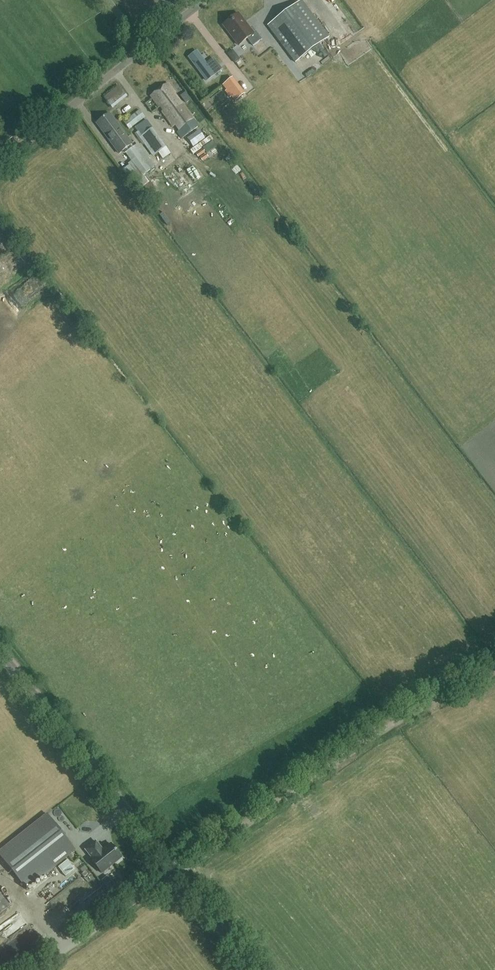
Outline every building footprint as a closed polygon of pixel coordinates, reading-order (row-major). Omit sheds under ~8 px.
[(295,63),(329,37),(301,0),(267,26),(295,63)] [(237,14),(223,26),(240,46),(248,39),(252,46),(261,39),(255,31),(253,34),(237,14)] [(233,50),(228,54),(235,62),(240,59),(233,50)] [(215,74),(222,69),(214,58),(207,63),(198,51),(189,57),(207,80),(215,74)] [(227,90),(235,84),(231,79),(223,85),(227,90)] [(198,126),(174,95),(175,94),(167,84),(150,97),(173,127),(175,125),(180,130),(177,132),(181,138),(198,126)] [(111,107),(125,96),(117,86),(103,98),(111,107)] [(140,111),(124,122),(129,129),(129,130),(146,118),(140,111)] [(119,153),(131,144),(109,115),(98,123),(108,136),(107,137),(119,153)] [(138,132),(135,134),(143,145),(145,145),(153,157),(159,153),(163,160),(171,154),(147,120),(135,128),(138,132)] [(193,146),(204,139),(199,131),(188,139),(193,146)] [(153,165),(137,143),(133,146),(132,145),(124,152),(132,163),(123,170),(132,182),(150,169),(150,168),(153,165)] [(217,148),(213,143),(203,149),(207,155),(217,148)] [(194,165),(185,167),(188,178),(197,176),(194,165)] [(77,849),(49,813),(0,851),(0,852),(27,887),(77,849)] [(103,850),(100,847),(102,846),(97,840),(87,849),(94,857),(92,858),(103,872),(123,856),(112,843),(103,850)] [(60,887),(64,892),(74,885),(66,874),(53,884),(58,889),(60,887)] [(56,890),(51,896),(56,900),(61,894),(56,890)] [(10,907),(0,895),(0,915),(10,907)]
